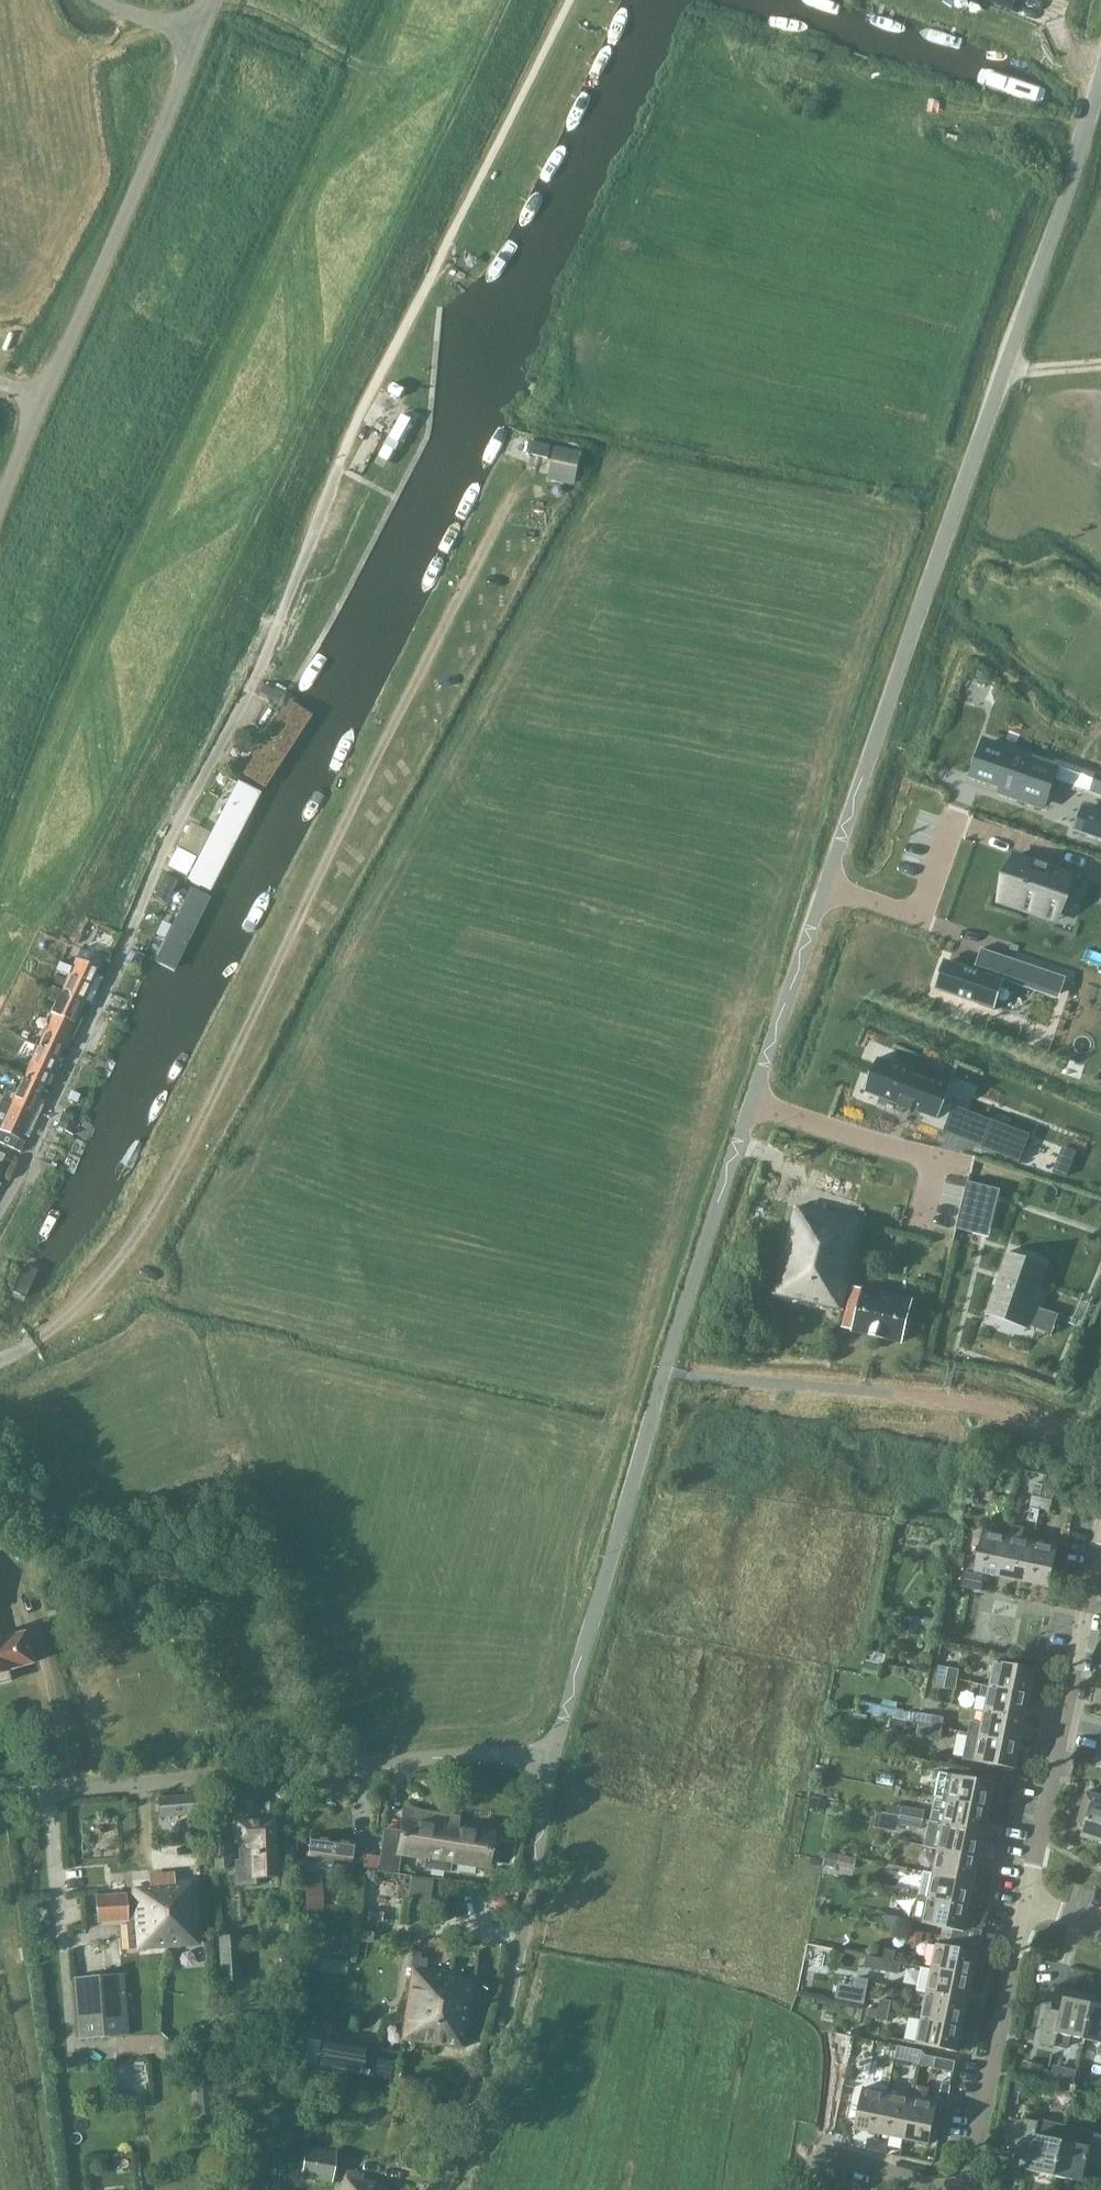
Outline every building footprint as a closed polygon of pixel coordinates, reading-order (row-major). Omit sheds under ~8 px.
[(549,474),(575,480),(581,453),(554,448),(549,474)] [(257,693),(277,704),(282,696),(262,684),(257,693)] [(289,698),(249,770),(271,782),(311,710),(289,698)] [(1057,774),(1028,764),(1029,759),(985,744),(974,776),(1000,785),(998,791),(1045,807),(1057,774)] [(1092,792),(1100,795),(1100,780),(1097,778),(1092,792)] [(243,780),(193,881),(218,893),(267,792),(243,780)] [(1086,809),(1078,830),(1100,838),(1100,814),(1086,809)] [(167,865),(180,872),(188,857),(175,850),(167,865)] [(1013,856),(998,901),(1020,909),(1024,899),(1058,911),(1071,876),(1048,868),(1048,866),(1035,862),(1034,863),(1013,856)] [(165,877),(157,893),(169,899),(177,882),(165,877)] [(189,885),(151,959),(171,969),(208,895),(189,885)] [(1003,982),(1011,959),(980,948),(979,950),(980,950),(973,970),(946,961),(937,990),(977,1004),(994,1010),(1003,982)] [(135,952),(131,962),(137,965),(142,955),(135,952)] [(1032,966),(1011,959),(1003,982),(1058,1000),(1060,995),(1037,987),(1032,966)] [(53,974),(48,985),(61,991),(61,990),(83,1001),(88,990),(94,993),(102,977),(96,974),(73,963),(71,969),(58,962),(55,968),(68,975),(66,980),(53,974)] [(1037,987),(1060,995),(1064,983),(1065,979),(1065,978),(1032,966),(1037,987)] [(53,1013),(38,1046),(58,1055),(66,1037),(72,1039),(81,1018),(76,1016),(83,1001),(61,990),(61,991),(48,985),(42,997),(55,1003),(51,1012),(53,1013)] [(38,1046),(23,1077),(43,1086),(51,1070),(57,1072),(63,1058),(58,1055),(38,1046)] [(871,1078),(865,1093),(878,1098),(919,1114),(915,1123),(943,1133),(953,1106),(942,1102),(948,1088),(949,1088),(950,1086),(927,1078),(926,1079),(912,1074),(915,1067),(893,1058),(891,1063),(877,1058),(877,1060),(878,1061),(871,1078)] [(19,1152),(23,1142),(15,1138),(17,1135),(20,1136),(31,1113),(37,1100),(43,1103),(47,1093),(41,1090),(43,1086),(23,1077),(15,1095),(4,1090),(0,1098),(0,1099),(0,1144),(19,1152)] [(61,1113),(55,1128),(63,1131),(68,1121),(71,1122),(73,1118),(61,1113)] [(990,1120),(980,1148),(1018,1163),(1029,1135),(990,1120)] [(1064,1145),(1058,1158),(1071,1163),(1076,1150),(1064,1145)] [(960,1207),(955,1230),(978,1235),(983,1212),(960,1207)] [(848,1286),(864,1222),(817,1210),(814,1213),(794,1208),(773,1294),(842,1311),(847,1288),(848,1286)] [(1005,1253),(985,1315),(1025,1328),(1046,1266),(1005,1253)] [(839,1328),(901,1344),(911,1301),(863,1289),(862,1292),(847,1288),(842,1311),(843,1311),(839,1328)] [(978,1478),(975,1491),(988,1494),(991,1481),(978,1478)] [(1031,1496),(1029,1506),(1037,1508),(1039,1498),(1031,1496)] [(1039,1498),(1037,1508),(1049,1511),(1051,1501),(1040,1498),(1039,1498)] [(1000,1577),(1025,1583),(1034,1542),(1021,1539),(1024,1529),(1011,1526),(1009,1537),(1000,1577)] [(963,1572),(960,1587),(979,1591),(981,1592),(984,1574),(1000,1577),(1009,1537),(983,1531),(975,1572),(974,1574),(963,1572)] [(1034,1542),(1025,1583),(1051,1588),(1059,1547),(1034,1542)] [(957,1552),(954,1567),(962,1568),(965,1554),(957,1552)] [(923,1621),(922,1626),(936,1629),(937,1624),(935,1624),(923,1621)] [(33,1664),(25,1633),(0,1639),(0,1673),(33,1664)] [(997,1652),(995,1662),(1009,1665),(1011,1655),(997,1652)] [(881,1654),(879,1663),(885,1665),(887,1656),(881,1654)] [(995,1662),(990,1687),(1031,1695),(1036,1670),(1009,1665),(995,1662)] [(948,1668),(938,1666),(936,1675),(946,1677),(957,1680),(959,1670),(948,1668)] [(957,1680),(946,1677),(936,1675),(934,1686),(955,1690),(957,1680)] [(987,1698),(985,1711),(1025,1720),(1031,1695),(990,1687),(981,1685),(979,1696),(987,1698)] [(969,1721),(967,1734),(1020,1745),(1025,1720),(985,1711),(982,1724),(969,1721)] [(917,1723),(929,1726),(941,1728),(943,1718),(919,1713),(917,1723)] [(915,1733),(928,1736),(929,1726),(917,1723),(915,1733)] [(929,1726),(928,1736),(939,1738),(941,1728),(929,1726)] [(1020,1745),(967,1734),(962,1758),(1015,1770),(1020,1745)] [(933,1797),(934,1797),(989,1808),(994,1783),(938,1772),(933,1797)] [(882,1773),(880,1784),(892,1786),(894,1776),(882,1773)] [(1002,1776),(1000,1786),(1011,1788),(1013,1779),(1013,1778),(1002,1776)] [(1100,1843),(1100,1796),(1085,1792),(1076,1822),(1085,1824),(1081,1837),(1100,1843)] [(157,1818),(197,1815),(195,1795),(156,1798),(157,1818)] [(934,1797),(929,1822),(984,1833),(1000,1837),(1002,1826),(986,1822),(989,1808),(934,1797)] [(813,1800),(812,1808),(822,1810),(824,1801),(813,1800)] [(491,1833),(456,1827),(458,1815),(400,1806),(397,1830),(383,1828),(376,1872),(396,1875),(399,1857),(425,1861),(424,1868),(448,1872),(449,1860),(486,1866),(491,1833)] [(922,1820),(900,1816),(898,1825),(920,1829),(922,1820)] [(233,1820),(234,1842),(234,1845),(237,1845),(237,1860),(232,1860),(233,1886),(253,1885),(253,1875),(276,1875),(275,1819),(233,1820)] [(923,1846),(937,1849),(979,1858),(982,1843),(984,1833),(929,1822),(928,1822),(923,1846)] [(306,1852),(306,1855),(350,1862),(360,1863),(362,1855),(363,1845),(308,1837),(308,1839),(306,1852)] [(228,1842),(212,1843),(213,1869),(230,1868),(228,1842)] [(937,1849),(932,1874),(974,1883),(979,1858),(937,1849)] [(823,1865),(834,1868),(837,1856),(825,1853),(823,1865)] [(886,1864),(885,1869),(905,1873),(906,1868),(886,1864)] [(922,1872),(917,1897),(927,1899),(968,1908),(971,1895),(988,1899),(991,1886),(980,1884),(974,1883),(932,1874),(922,1872)] [(982,1873),(980,1884),(991,1886),(993,1876),(982,1873)] [(137,1919),(138,1947),(198,1942),(195,1884),(177,1886),(176,1878),(150,1880),(150,1888),(133,1889),(133,1893),(97,1896),(98,1922),(137,1919)] [(409,1878),(407,1898),(411,1899),(409,1911),(427,1913),(432,1881),(409,1878)] [(303,1889),(304,1911),(322,1910),(321,1887),(318,1888),(317,1880),(306,1881),(306,1889),(303,1889)] [(885,1886),(884,1890),(906,1895),(907,1890),(885,1886)] [(917,1897),(911,1922),(922,1924),(952,1930),(950,1939),(979,1944),(982,1931),(964,1927),(966,1919),(968,1908),(927,1899),(917,1897)] [(911,1929),(909,1939),(920,1941),(922,1932),(911,1929)] [(238,1935),(216,1936),(219,1982),(240,1981),(238,1935)] [(936,1944),(931,1969),(971,1977),(977,1952),(936,1944)] [(884,1949),(882,1960),(893,1962),(893,1961),(895,1951),(884,1949)] [(413,1953),(411,1968),(401,2039),(463,2048),(472,1979),(456,1977),(456,1974),(424,1970),(425,1959),(418,1958),(419,1953),(413,1953)] [(882,1960),(880,1970),(898,1973),(900,1963),(893,1962),(882,1960)] [(916,1992),(926,1994),(966,2002),(971,1977),(931,1969),(921,1967),(916,1992)] [(122,1974),(74,1978),(79,2040),(128,2036),(122,1974)] [(837,1985),(834,1998),(861,2003),(866,1981),(852,1978),(850,1988),(837,1985)] [(926,1994),(920,2019),(961,2027),(966,2002),(926,1994)] [(1047,2010),(1040,2044),(1054,2047),(1063,2048),(1068,2045),(1070,2037),(1083,2040),(1091,2004),(1064,1998),(1061,2013),(1047,2010)] [(879,1999),(877,2010),(888,2012),(890,2001),(879,1999)] [(1083,2040),(1100,2044),(1100,2006),(1091,2004),(1083,2040)] [(888,2012),(877,2010),(875,2019),(886,2021),(888,2012)] [(961,2027),(920,2019),(915,2044),(956,2052),(961,2027)] [(308,2038),(304,2061),(317,2064),(316,2067),(360,2074),(363,2057),(365,2047),(321,2039),(321,2041),(308,2038)] [(363,2057),(360,2074),(398,2081),(401,2069),(396,2068),(397,2063),(363,2057)] [(934,2058),(932,2069),(952,2073),(954,2062),(934,2058)] [(1022,2062),(1019,2075),(1037,2080),(1040,2066),(1022,2062)] [(940,2085),(938,2096),(946,2098),(949,2086),(940,2085)] [(1009,2086),(1005,2106),(1016,2108),(1020,2088),(1009,2086)] [(853,2129),(878,2134),(886,2093),(861,2088),(853,2129)] [(878,2134),(903,2139),(911,2098),(886,2093),(878,2134)] [(911,2098),(903,2139),(928,2144),(937,2103),(911,2098)] [(1023,2118),(1016,2153),(1030,2156),(1027,2170),(1054,2176),(1065,2126),(1038,2120),(1038,2121),(1023,2118)] [(1054,2176),(1081,2182),(1084,2168),(1098,2171),(1100,2158),(1100,2135),(1091,2133),(1091,2132),(1065,2126),(1054,2176)] [(865,2149),(874,2151),(876,2141),(867,2139),(865,2149)] [(876,2141),(874,2151),(886,2153),(888,2143),(876,2141)] [(302,2177),(332,2182),(338,2147),(307,2142),(302,2177)] [(392,2187),(379,2184),(380,2181),(345,2174),(341,2189),(391,2189),(392,2187)]
